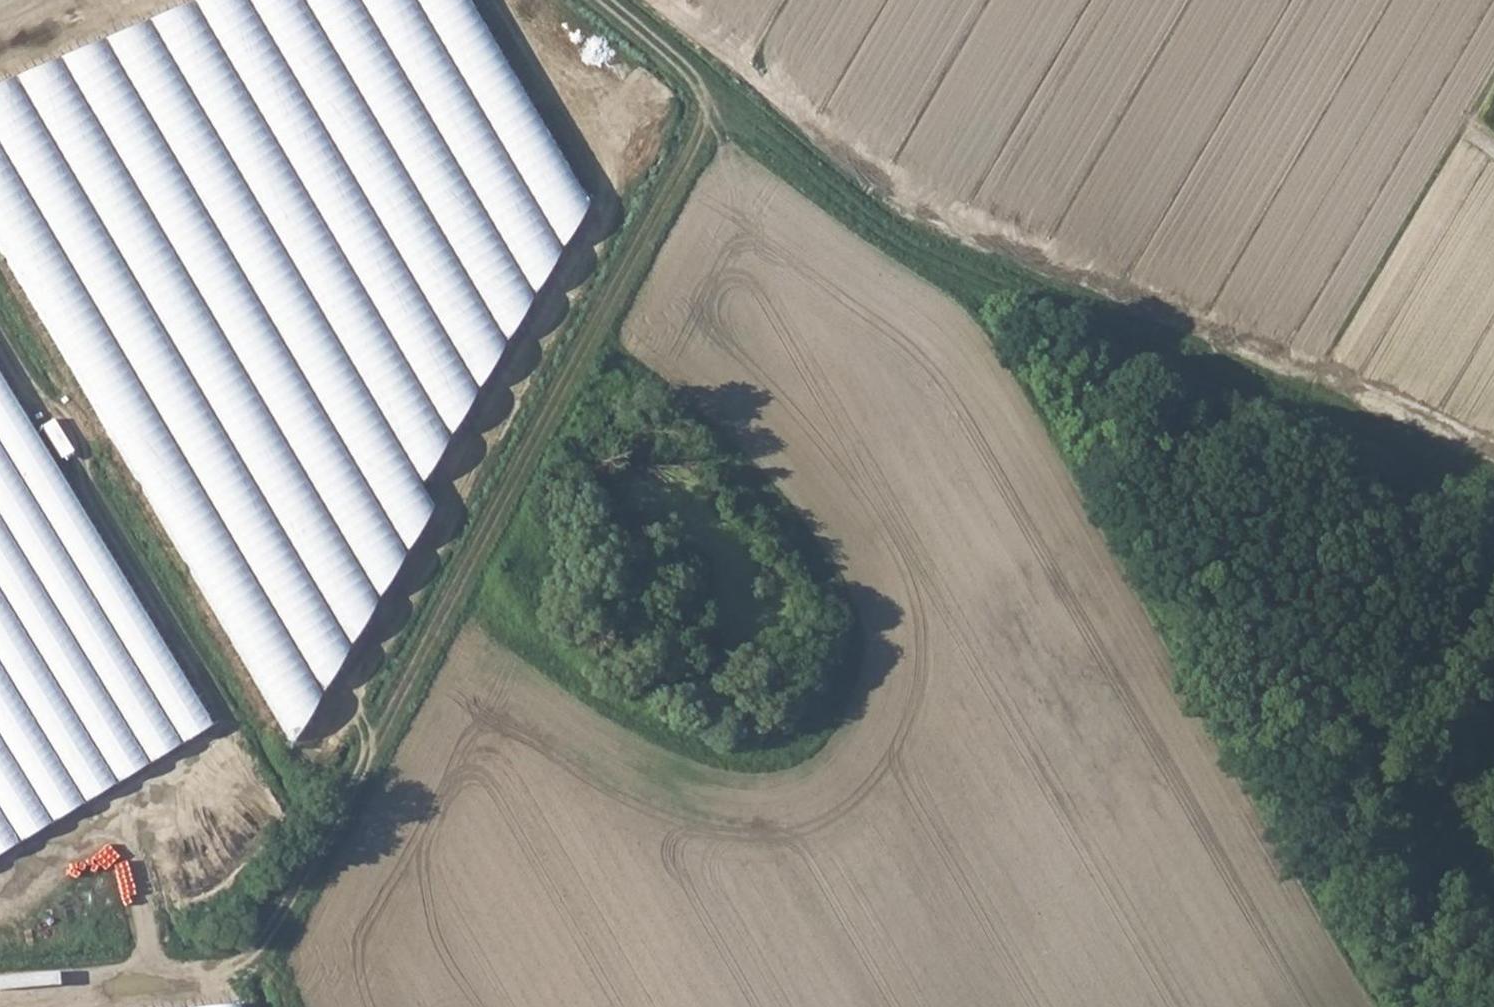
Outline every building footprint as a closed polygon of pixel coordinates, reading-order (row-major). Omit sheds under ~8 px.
[(0,78),(0,254),(290,744),(431,504),(418,482),(587,199),(468,0),(186,0),(0,78)] [(0,378),(0,853),(211,727),(0,378)]
